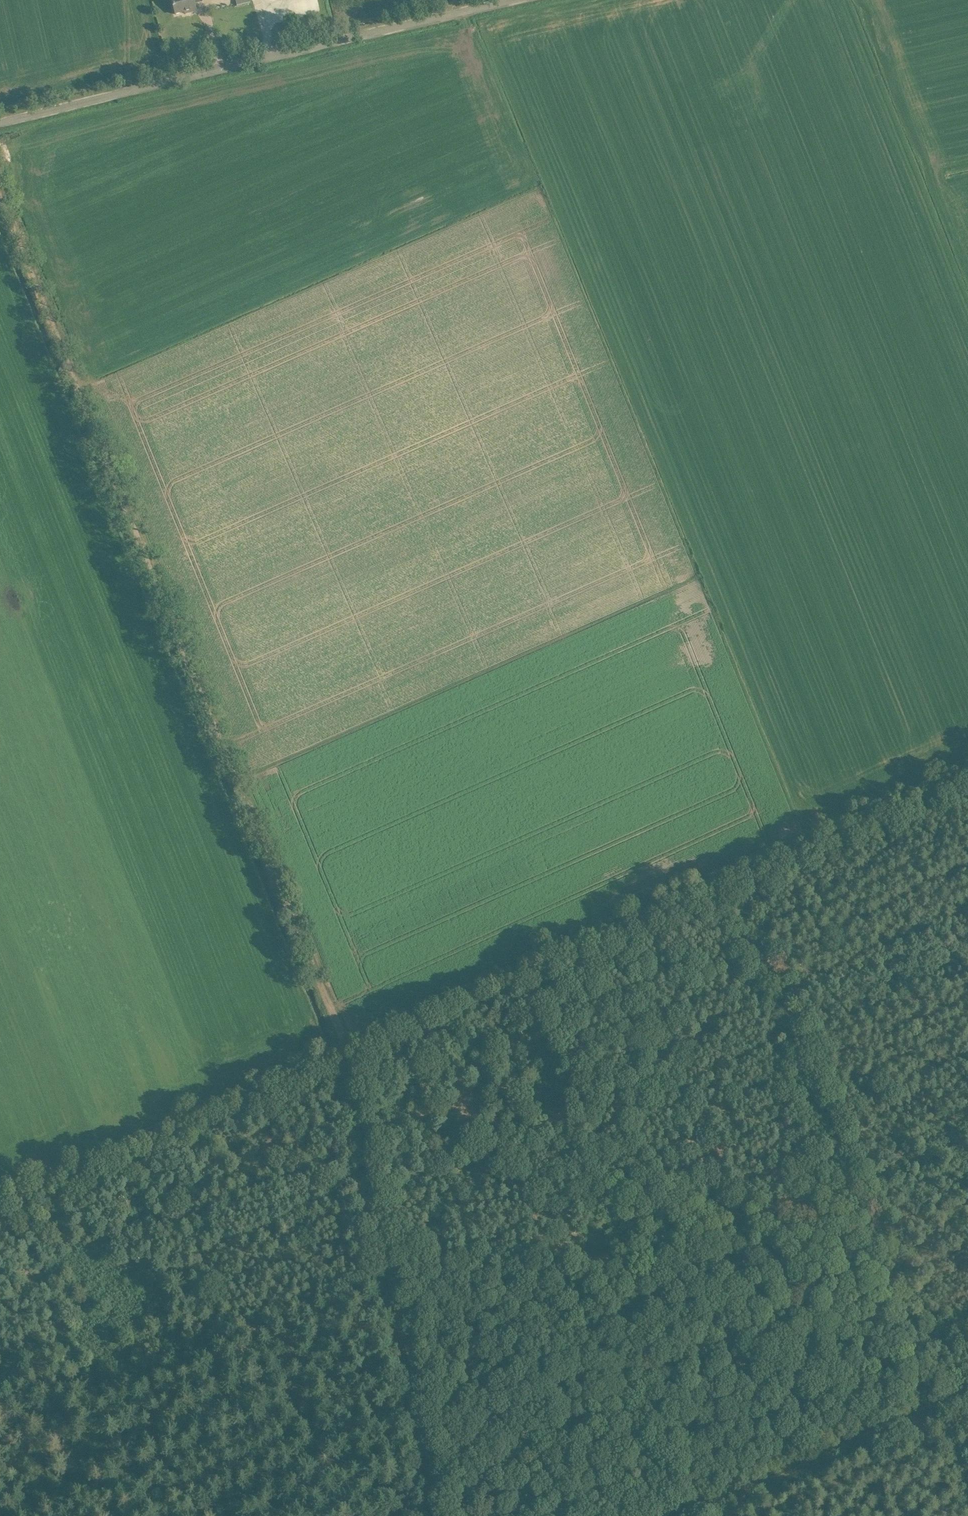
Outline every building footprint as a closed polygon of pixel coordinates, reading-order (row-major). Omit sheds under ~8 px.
[(176,14),(190,11),(190,13),(197,11),(194,0),(172,0),(176,14)]
